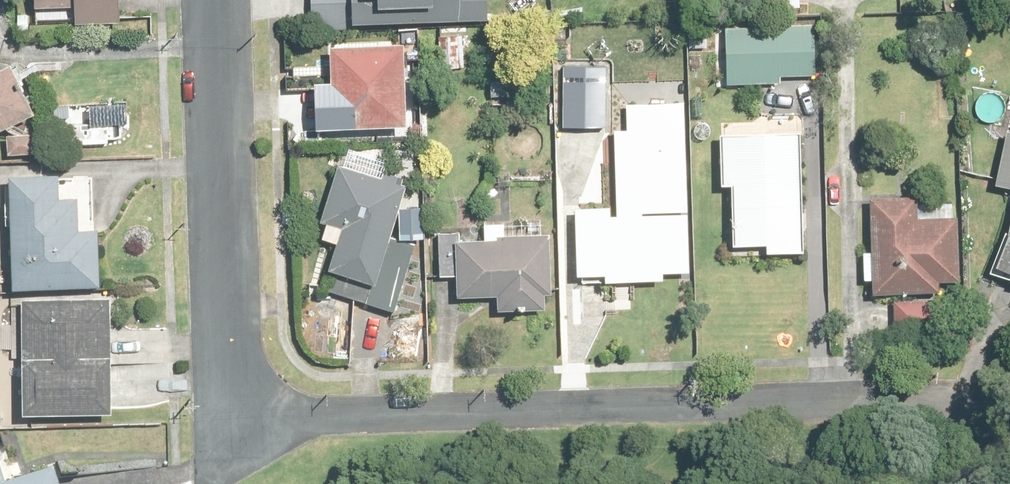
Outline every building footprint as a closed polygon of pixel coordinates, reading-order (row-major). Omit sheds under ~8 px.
[(21,27),(63,27),(63,43),(104,44),(105,0),(21,0),(21,27)] [(303,1),(303,46),(469,45),(469,0),(347,0),(303,1)] [(812,49),(716,48),(716,106),(811,107),(812,49)] [(399,67),(321,67),(321,148),(399,148),(399,67)] [(604,91),(552,88),(549,149),(601,151),(604,91)] [(18,126),(0,94),(0,137),(18,126)] [(800,135),(719,133),(716,256),(797,258),(800,135)] [(1009,188),(1009,139),(999,185),(1009,188)] [(403,206),(332,179),(306,245),(333,255),(312,310),(388,339),(418,263),(385,250),(403,206)] [(46,220),(46,192),(0,193),(0,233),(2,311),(44,310),(89,310),(87,250),(70,250),(69,219),(46,220)] [(993,273),(1009,277),(1009,205),(993,273)] [(915,319),(915,313),(953,312),(951,235),(914,236),(914,223),(865,224),(866,320),(915,319)] [(605,309),(605,305),(675,306),(676,241),(605,240),(605,229),(569,228),(569,309),(605,309)] [(491,336),(544,334),(544,262),(451,262),(451,323),(490,323),(491,336)] [(100,319),(11,320),(12,433),(101,433),(100,319)]
